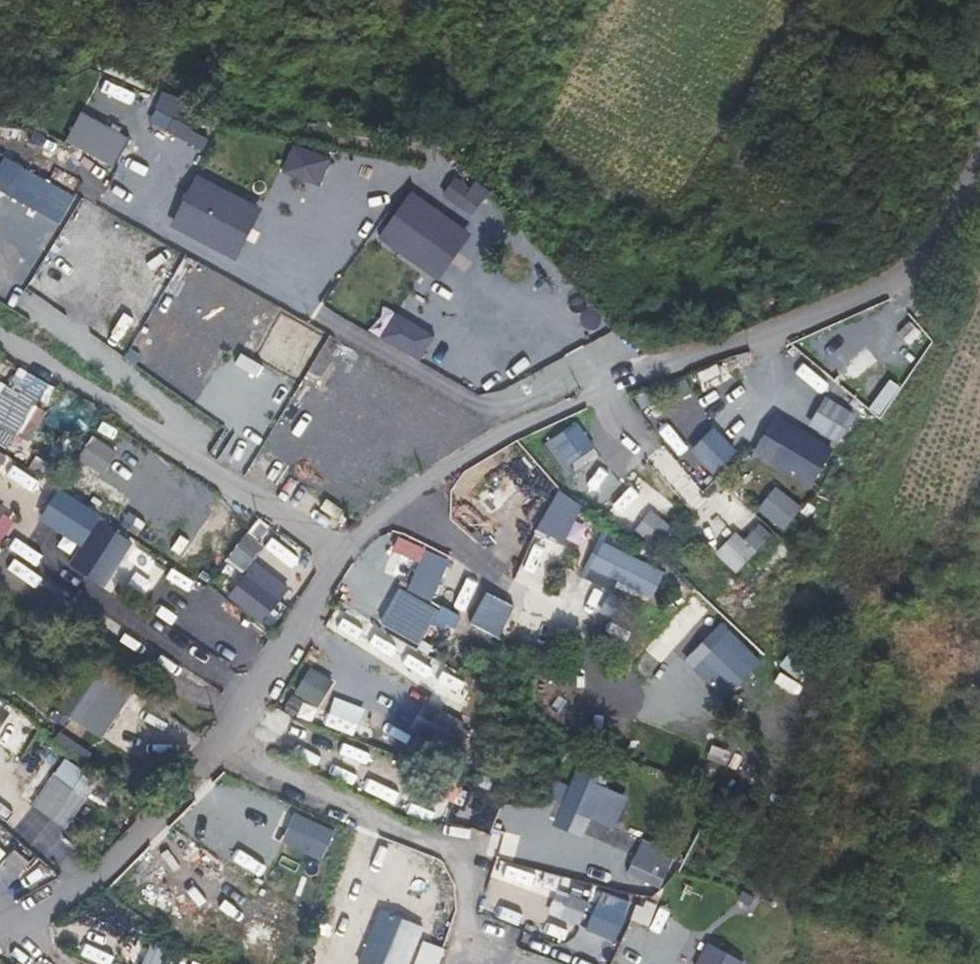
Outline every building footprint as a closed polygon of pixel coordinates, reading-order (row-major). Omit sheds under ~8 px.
[(201,144),(206,131),(149,110),(144,124),(201,144)] [(291,141),(279,170),(318,186),(330,156),(291,141)] [(165,225),(232,257),(257,205),(190,172),(165,225)] [(472,215),(486,190),(451,172),(437,197),(472,215)] [(434,278),(467,231),(406,188),(373,236),(434,278)] [(392,315),(379,338),(412,356),(425,333),(392,315)] [(899,360),(911,343),(876,318),(864,335),(899,360)] [(906,320),(896,333),(910,344),(920,330),(906,320)] [(707,404),(733,391),(719,360),(692,373),(707,404)] [(0,383),(0,446),(9,451),(47,384),(16,366),(5,386),(0,383)] [(794,370),(787,379),(812,398),(819,389),(794,370)] [(836,443),(854,412),(823,395),(806,426),(836,443)] [(811,485),(830,442),(769,415),(749,457),(811,485)] [(89,437),(78,464),(103,474),(114,447),(89,437)] [(402,458),(404,454),(406,449),(392,444),(389,453),(402,458)] [(661,445),(645,460),(693,511),(709,496),(699,486),(711,474),(693,454),(680,466),(661,445)] [(536,458),(522,476),(544,495),(559,476),(536,458)] [(15,468),(7,479),(31,495),(39,484),(15,468)] [(783,531),(800,505),(771,486),(754,511),(783,531)] [(56,487),(35,518),(78,546),(98,515),(56,487)] [(707,501),(744,533),(755,520),(719,488),(707,501)] [(623,489),(605,510),(653,550),(670,529),(623,489)] [(548,500),(513,578),(539,589),(562,538),(579,546),(591,519),(548,500)] [(14,520),(0,510),(0,539),(14,520)] [(127,510),(118,524),(136,535),(145,521),(127,510)] [(242,572),(273,529),(255,517),(224,559),(242,572)] [(96,519),(68,566),(103,586),(131,540),(96,519)] [(756,523),(741,539),(732,530),(712,552),(734,572),(769,535),(756,523)] [(405,581),(422,548),(399,535),(381,568),(405,581)] [(598,538),(583,568),(647,601),(662,572),(598,538)] [(13,558),(5,568),(33,588),(41,578),(13,558)] [(310,560),(301,573),(284,561),(265,588),(243,573),(228,595),(272,624),(283,608),(285,610),(315,564),(310,560)] [(358,572),(342,597),(375,619),(392,594),(358,572)] [(469,613),(492,623),(503,600),(480,590),(469,613)] [(643,648),(659,662),(708,609),(693,595),(643,648)] [(394,598),(382,625),(410,638),(422,612),(394,598)] [(336,610),(329,627),(360,640),(367,623),(336,610)] [(685,664),(728,697),(760,656),(717,623),(685,664)] [(446,687),(450,678),(421,664),(416,673),(446,687)] [(104,738),(125,696),(86,677),(66,719),(104,738)] [(445,751),(462,722),(424,699),(406,728),(445,751)] [(9,707),(0,702),(0,725),(9,707)] [(57,731),(50,742),(82,763),(89,752),(57,731)] [(30,804),(63,828),(83,802),(96,812),(108,795),(62,761),(30,804)] [(574,766),(568,784),(551,778),(545,795),(558,800),(549,825),(583,837),(589,820),(613,829),(625,795),(603,787),(607,777),(574,766)] [(384,800),(438,810),(440,800),(459,803),(463,784),(421,776),(421,779),(389,773),(384,800)] [(73,815),(86,826),(111,795),(98,785),(73,815)] [(319,860),(333,829),(289,810),(275,841),(319,860)] [(641,858),(646,848),(616,834),(611,845),(641,858)] [(19,873),(29,862),(14,849),(4,859),(19,873)] [(237,849),(231,858),(258,876),(264,867),(237,849)] [(491,876),(533,891),(540,875),(497,859),(491,876)] [(553,889),(545,917),(578,926),(586,898),(553,889)] [(635,902),(630,920),(646,925),(651,907),(635,902)] [(353,961),(358,963),(407,963),(424,930),(379,908),(353,961)] [(502,919),(523,928),(527,916),(506,908),(502,919)] [(128,963),(133,963),(141,946),(127,940),(119,959),(128,963)] [(744,963),(705,940),(691,963),(743,963),(744,963)] [(164,947),(147,941),(139,963),(157,963),(164,947)] [(79,959),(95,963),(110,963),(112,957),(83,947),(79,959)] [(320,952),(307,948),(302,963),(316,963),(320,952)]
